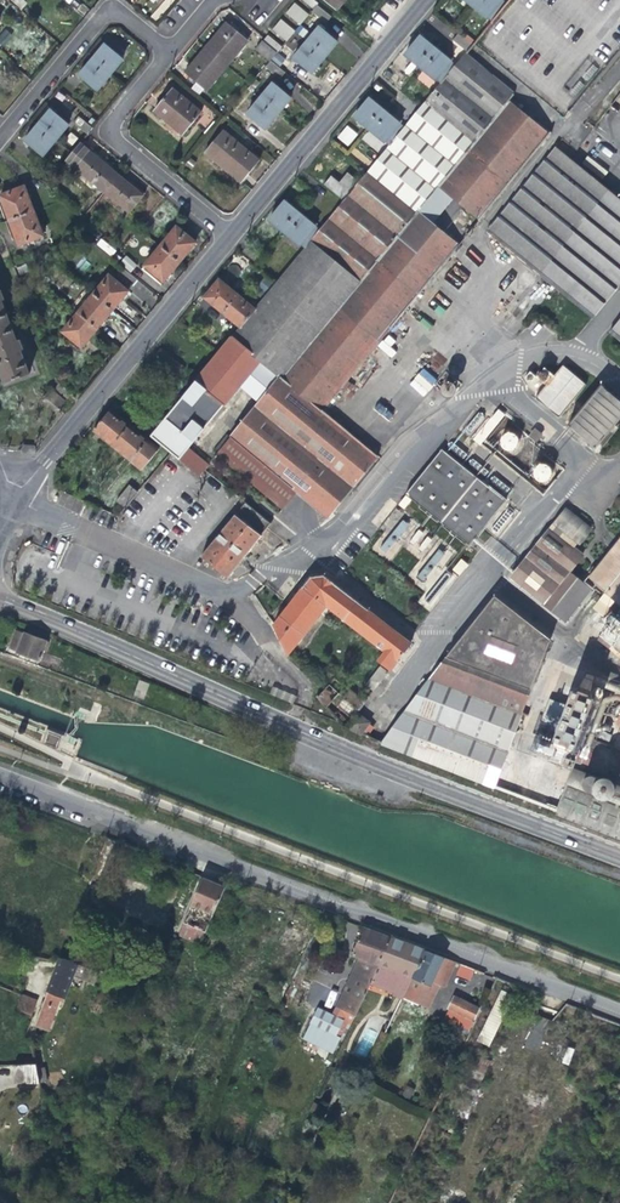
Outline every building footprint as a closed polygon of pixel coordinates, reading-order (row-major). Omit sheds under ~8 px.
[(317,6),(310,0),(303,0),(314,10),(317,6)] [(335,11),(344,0),(323,0),(335,11)] [(490,21),(505,3),(502,0),(465,0),(490,21)] [(301,25),(305,20),(309,15),(295,4),(287,14),(301,25)] [(329,19),(317,9),(312,15),(324,25),(329,19)] [(287,41),(294,34),(295,32),(281,20),(273,30),(287,41)] [(216,36),(205,49),(226,67),(246,42),(236,33),(239,30),(230,23),(227,26),(226,24),(216,36)] [(317,28),(305,43),(323,58),(331,49),(335,43),(317,28)] [(454,41),(466,50),(472,41),(460,33),(454,41)] [(404,53),(439,83),(454,65),(445,57),(433,47),(418,35),(409,47),(404,53)] [(277,54),(281,48),(268,37),(263,43),(277,54)] [(255,51),(268,62),(275,54),(262,43),(255,51)] [(317,66),(323,58),(305,43),(292,59),(310,74),(317,66)] [(99,50),(91,60),(108,75),(121,60),(103,45),(99,50)] [(205,91),(226,67),(205,49),(194,63),(185,73),(205,91)] [(257,403),(230,437),(294,491),(326,517),(376,457),(322,411),(457,245),(430,223),(452,198),(479,219),(548,135),(507,102),(512,94),(464,54),(454,65),(439,83),(404,127),(389,145),(358,182),(343,201),(318,231),(304,248),(254,309),(239,327),(149,437),(170,454),(197,476),(205,466),(186,450),(238,387),(257,403)] [(273,62),(285,71),(291,64),(279,55),(273,62)] [(95,90),(108,75),(91,60),(84,69),(78,75),(95,90)] [(259,75),(271,84),(278,76),(267,66),(259,75)] [(289,99),(271,84),(259,99),(277,114),(285,104),(289,99)] [(153,111),(182,135),(199,113),(171,90),(163,100),(153,111)] [(353,115),(389,145),(404,127),(396,120),(382,109),(368,96),(361,104),(353,115)] [(270,122),(277,114),(259,99),(246,115),(264,130),(270,122)] [(44,117),(37,125),(54,139),(67,125),(49,110),(44,117)] [(227,118),(238,128),(243,123),(232,113),(227,118)] [(73,125),(85,134),(89,128),(78,119),(73,125)] [(336,137),(348,147),(358,134),(347,124),(336,137)] [(41,156),(54,139),(37,125),(31,133),(24,141),(41,156)] [(204,153),(240,183),(249,172),(258,161),(222,132),(204,153)] [(64,160),(102,192),(117,175),(98,159),(79,143),(64,160)] [(485,232),(591,319),(619,283),(619,200),(556,147),(485,232)] [(324,186),(343,201),(358,182),(348,174),(340,184),(331,177),(324,186)] [(129,185),(117,175),(102,192),(128,214),(143,197),(129,185)] [(8,221),(33,212),(28,200),(23,186),(11,191),(0,195),(0,199),(8,221)] [(328,194),(323,201),(332,209),(338,203),(328,194)] [(269,219),(304,248),(318,231),(306,221),(297,213),(283,202),(276,210),(269,219)] [(42,236),(33,212),(8,221),(12,231),(17,245),(31,240),(42,236)] [(176,228),(160,247),(179,262),(189,251),(194,243),(176,228)] [(110,256),(116,250),(101,238),(96,244),(110,256)] [(245,244),(240,250),(252,260),(257,254),(245,244)] [(170,273),(179,262),(160,247),(143,266),(162,282),(170,273)] [(121,263),(130,271),(136,265),(127,257),(121,263)] [(116,277),(131,289),(137,282),(122,270),(116,277)] [(108,276),(92,295),(111,311),(121,299),(127,292),(108,276)] [(227,317),(239,327),(254,309),(233,292),(218,279),(213,285),(202,297),(227,317)] [(4,384),(28,375),(19,351),(22,350),(18,341),(15,342),(0,302),(3,301),(0,293),(0,374),(4,384)] [(92,295),(77,313),(96,329),(103,321),(111,311),(92,295)] [(184,312),(176,322),(183,327),(191,317),(184,312)] [(88,339),(96,329),(77,313),(61,332),(81,348),(88,339)] [(607,332),(619,343),(619,316),(607,332)] [(159,349),(153,356),(165,366),(171,358),(159,349)] [(166,371),(170,375),(179,365),(174,361),(166,371)] [(560,363),(532,396),(556,416),(583,383),(560,363)] [(183,369),(179,365),(170,375),(175,379),(183,369)] [(423,368),(409,384),(423,397),(438,381),(423,368)] [(457,386),(455,383),(454,383),(451,381),(447,381),(446,381),(443,383),(441,387),(440,389),(440,392),(441,395),(443,398),(448,400),(451,400),(453,399),(456,397),(458,394),(458,393),(458,390),(457,386)] [(565,424),(594,448),(619,417),(619,401),(600,383),(565,424)] [(58,384),(52,391),(65,401),(70,394),(58,384)] [(58,409),(65,401),(52,391),(50,389),(44,397),(58,409)] [(93,430),(111,446),(128,425),(110,409),(101,420),(93,430)] [(520,436),(499,424),(490,439),(511,451),(520,436)] [(146,440),(128,425),(111,446),(129,461),(146,440)] [(216,454),(230,437),(227,435),(212,453),(214,455),(216,454)] [(280,509),(294,491),(230,437),(216,454),(280,509)] [(449,439),(445,444),(459,456),(463,450),(449,439)] [(158,450),(146,440),(129,461),(141,471),(158,450)] [(440,447),(404,492),(468,543),(504,498),(440,447)] [(466,453),(462,458),(477,470),(481,465),(466,453)] [(536,462),(532,480),(549,484),(553,466),(536,462)] [(123,507),(137,491),(128,484),(115,500),(123,507)] [(227,576),(261,534),(269,523),(244,503),(201,556),(227,576)] [(506,576),(560,621),(586,589),(565,571),(578,555),(569,548),(574,542),(577,545),(586,534),(587,527),(562,507),(506,576)] [(380,549),(387,554),(408,524),(401,519),(380,549)] [(285,535),(269,523),(261,534),(277,546),(285,535)] [(585,576),(619,605),(619,533),(585,576)] [(425,583),(445,553),(437,547),(417,577),(425,583)] [(458,574),(467,566),(462,560),(453,568),(458,574)] [(273,623),(287,657),(325,608),(382,653),(376,661),(389,671),(410,644),(323,575),(312,575),(273,623)] [(618,738),(615,747),(594,739),(614,686),(542,659),(550,639),(491,595),(380,743),(556,811),(555,815),(619,840),(619,739),(618,738)] [(615,613),(603,604),(595,613),(608,624),(594,640),(619,661),(619,607),(615,613)] [(36,659),(43,640),(23,633),(23,634),(11,630),(5,646),(16,650),(16,651),(36,659)] [(364,686),(372,693),(386,674),(378,667),(364,686)] [(147,683),(138,679),(132,693),(141,697),(147,683)] [(314,695),(323,706),(336,693),(326,683),(314,695)] [(341,698),(342,699),(357,711),(364,703),(348,690),(341,698)] [(355,714),(357,711),(342,699),(335,707),(351,720),(355,714)] [(331,715),(338,724),(343,719),(336,711),(331,715)] [(367,723),(355,714),(351,720),(345,727),(365,736),(370,729),(366,726),(367,723)] [(62,736),(47,730),(42,742),(57,749),(62,736)] [(461,809),(457,819),(467,823),(471,812),(461,809)] [(579,856),(568,852),(564,861),(576,865),(579,856)] [(213,882),(203,877),(177,935),(201,945),(226,887),(213,882)] [(315,1009),(301,1041),(334,1055),(369,982),(390,938),(375,932),(362,927),(351,956),(365,961),(341,1013),(349,1017),(346,1024),(315,1009)] [(393,994),(403,998),(426,951),(407,944),(390,938),(369,982),(394,991),(393,994)] [(66,943),(61,959),(89,969),(93,958),(79,953),(81,949),(66,943)] [(444,988),(455,962),(440,956),(426,951),(403,998),(428,1008),(439,986),(444,988)] [(95,985),(97,979),(100,973),(89,969),(61,959),(52,980),(35,1026),(47,1031),(59,1001),(63,1003),(73,978),(95,985)] [(474,969),(459,964),(456,973),(470,979),(474,969)] [(501,989),(476,1042),(490,1048),(503,1018),(514,995),(501,989)] [(454,995),(448,1007),(450,1009),(445,1018),(470,1029),(480,1007),(454,995)] [(23,996),(18,1011),(32,1016),(37,1001),(23,996)] [(538,1052),(549,1019),(534,1014),(524,1047),(538,1052)] [(562,1063),(569,1065),(574,1049),(567,1047),(562,1063)] [(14,1083),(29,1082),(39,1082),(37,1070),(36,1065),(14,1066),(14,1083)] [(43,1069),(37,1070),(39,1082),(46,1080),(43,1069)] [(443,1074),(440,1081),(445,1083),(449,1077),(443,1074)]
